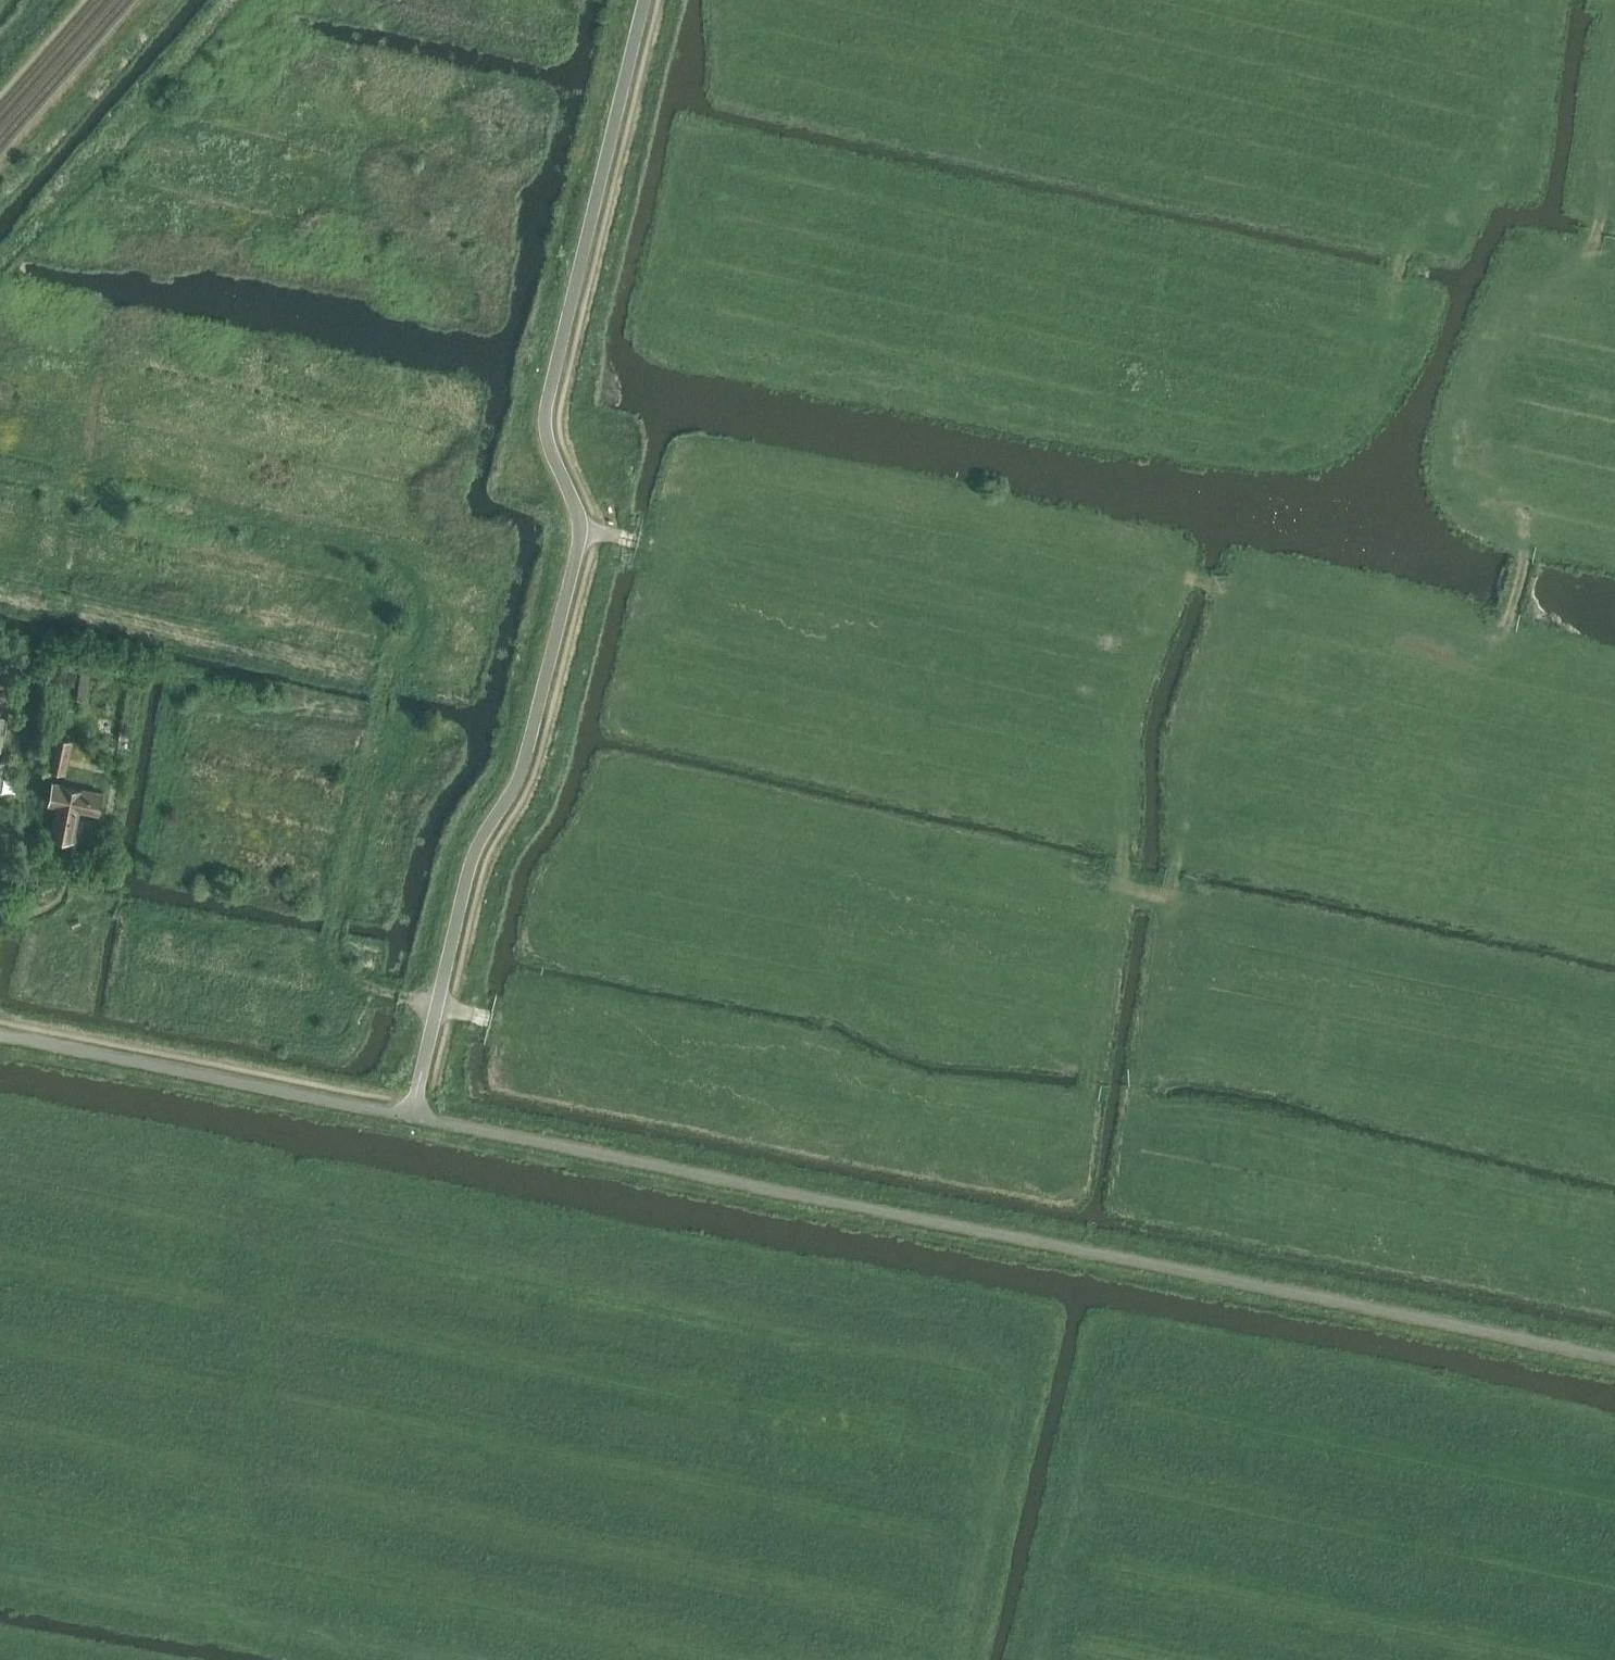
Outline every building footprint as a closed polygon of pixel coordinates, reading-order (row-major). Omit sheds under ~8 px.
[(7,715),(12,691),(0,689),(0,714),(7,715)] [(66,772),(73,739),(57,736),(50,769),(66,772)] [(99,812),(103,793),(54,783),(50,802),(59,804),(53,835),(73,839),(79,808),(99,812)]
